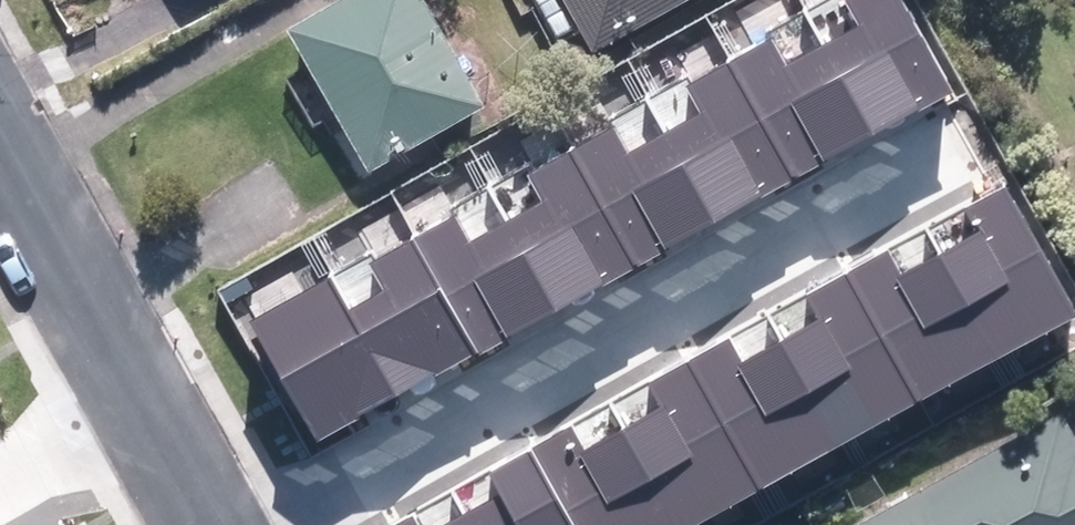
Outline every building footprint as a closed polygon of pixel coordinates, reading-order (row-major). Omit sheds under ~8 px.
[(277,39),(359,180),(476,113),(410,0),(344,0),(277,39)] [(584,59),(690,0),(551,0),(584,59)] [(824,45),(873,133),(950,90),(900,0),(844,0),(859,26),(824,45)] [(770,40),(725,64),(790,179),(873,133),(824,45),(785,67),(770,40)] [(700,113),(664,133),(714,221),(790,179),(725,64),(686,87),(700,113)] [(612,128),(569,152),(632,267),(714,221),(664,133),(626,154),(612,128)] [(543,203),(506,223),(555,310),(632,267),(569,152),(527,175),(543,203)] [(945,254),(1001,358),(1074,318),(1074,311),(1007,186),(968,207),(983,234),(945,254)] [(453,217),(411,240),(475,354),(555,310),(506,223),(468,245),(453,217)] [(384,291),(346,312),(395,398),(475,354),(411,240),(369,264),(384,291)] [(888,252),(846,274),(918,404),(1001,358),(945,254),(901,276),(888,252)] [(821,321),(784,341),(843,445),(918,404),(846,274),(807,295),(821,321)] [(327,279),(250,322),(318,441),(395,398),(346,312),(327,279)] [(729,341),(687,364),(758,493),(843,445),(784,341),(742,363),(729,341)] [(624,430),(678,524),(699,524),(758,493),(687,364),(651,384),(664,407),(624,430)] [(851,524),(1074,524),(1074,444),(1064,450),(1046,418),(851,524)] [(530,450),(572,524),(678,524),(624,430),(585,452),(571,428),(530,450)] [(464,515),(469,524),(572,524),(530,450),(489,473),(501,494),(464,515)] [(464,515),(446,524),(469,524),(464,515)]
